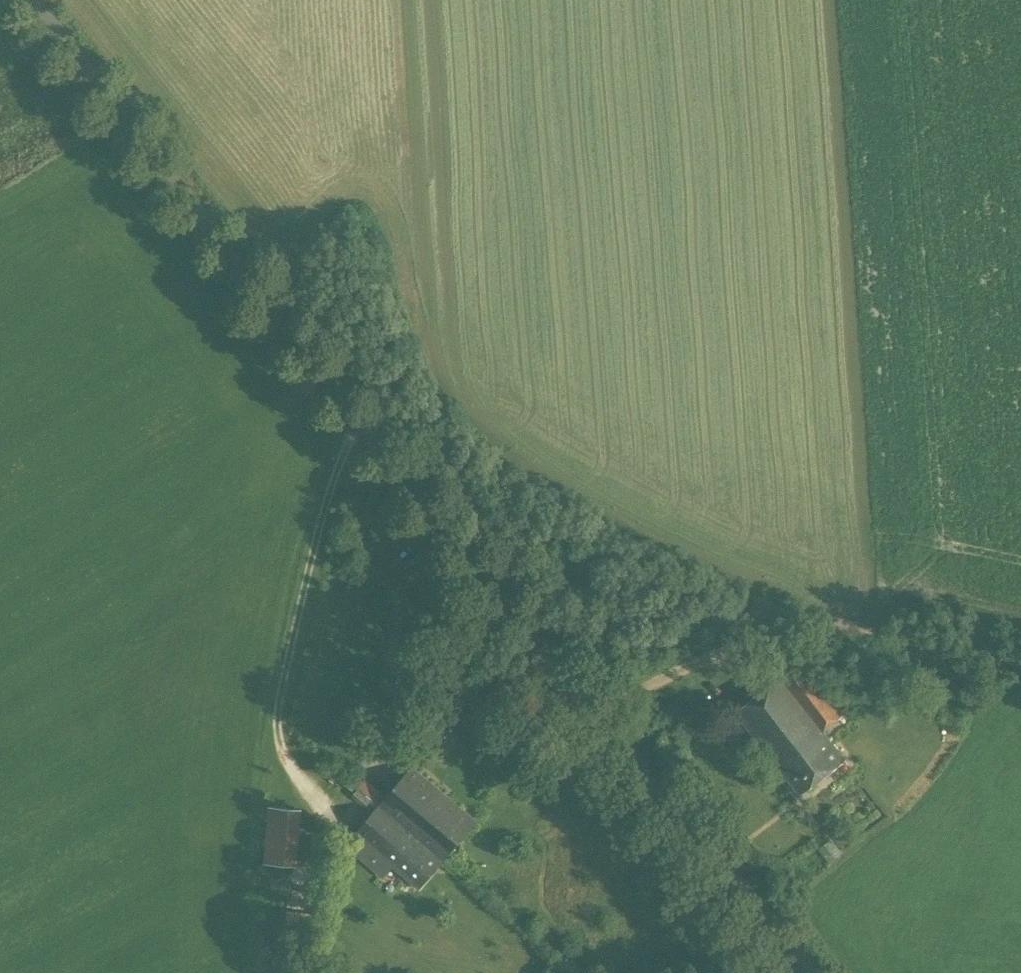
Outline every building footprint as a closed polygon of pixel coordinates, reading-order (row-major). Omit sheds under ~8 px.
[(800,794),(845,759),(823,730),(840,715),(800,664),(737,712),(800,794)] [(421,887),(477,821),(412,765),(356,831),(421,887)] [(268,805),(267,864),(300,865),(301,805),(268,805)]
